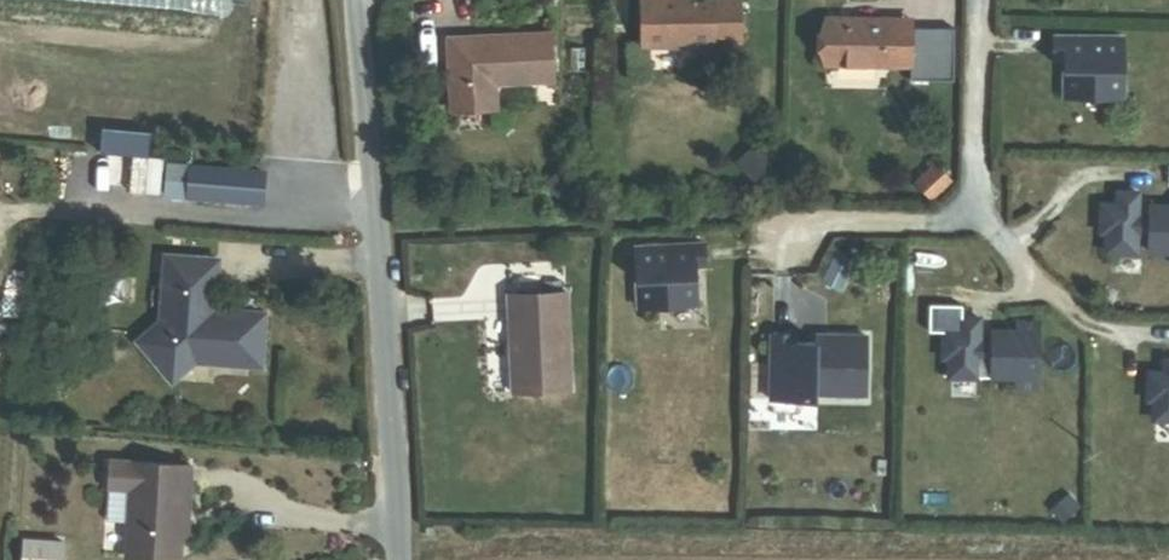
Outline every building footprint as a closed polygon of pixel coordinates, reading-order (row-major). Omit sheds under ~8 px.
[(738,0),(640,0),(641,47),(713,46),(713,43),(739,43),(738,0)] [(909,65),(910,19),(826,18),(826,64),(909,65)] [(552,81),(549,32),(446,37),(450,110),(495,108),(494,84),(552,81)] [(1121,98),(1121,36),(1053,36),(1053,58),(1063,58),(1063,98),(1121,98)] [(931,196),(948,180),(935,166),(918,182),(931,196)] [(248,205),(250,175),(170,169),(169,181),(200,183),(198,201),(248,205)] [(260,206),(262,176),(250,175),(248,205),(260,206)] [(198,201),(200,183),(169,181),(168,198),(198,201)] [(1103,205),(1102,231),(1108,231),(1108,251),(1137,251),(1137,232),(1151,232),(1151,250),(1168,251),(1168,206),(1151,206),(1151,217),(1137,217),(1138,193),(1119,192),(1119,205),(1103,205)] [(696,303),(694,265),(704,265),(703,243),(634,247),(637,307),(696,303)] [(214,309),(218,259),(164,255),(159,321),(136,342),(172,381),(194,361),(260,367),(264,313),(214,309)] [(570,389),(566,292),(507,295),(511,392),(570,389)] [(956,336),(940,336),(939,362),(945,362),(945,381),(973,382),(974,363),(988,364),(988,382),(1012,383),(1012,392),(1032,393),(1034,328),(1014,328),(1013,338),(988,337),(988,348),(975,348),(975,324),(956,323),(956,336)] [(864,395),(865,335),(827,335),(827,344),(793,343),(793,335),(770,335),(769,398),(816,399),(816,394),(864,395)] [(1151,382),(1151,408),(1157,408),(1157,428),(1168,428),(1168,369),(1167,369),(1167,382),(1151,382)] [(107,461),(106,487),(127,488),(129,463),(107,461)] [(127,488),(126,521),(124,556),(178,559),(180,535),(182,496),(188,497),(189,466),(129,463),(127,488)] [(104,520),(126,521),(127,488),(106,487),(104,520)] [(64,541),(21,537),(20,559),(63,559),(64,541)]
